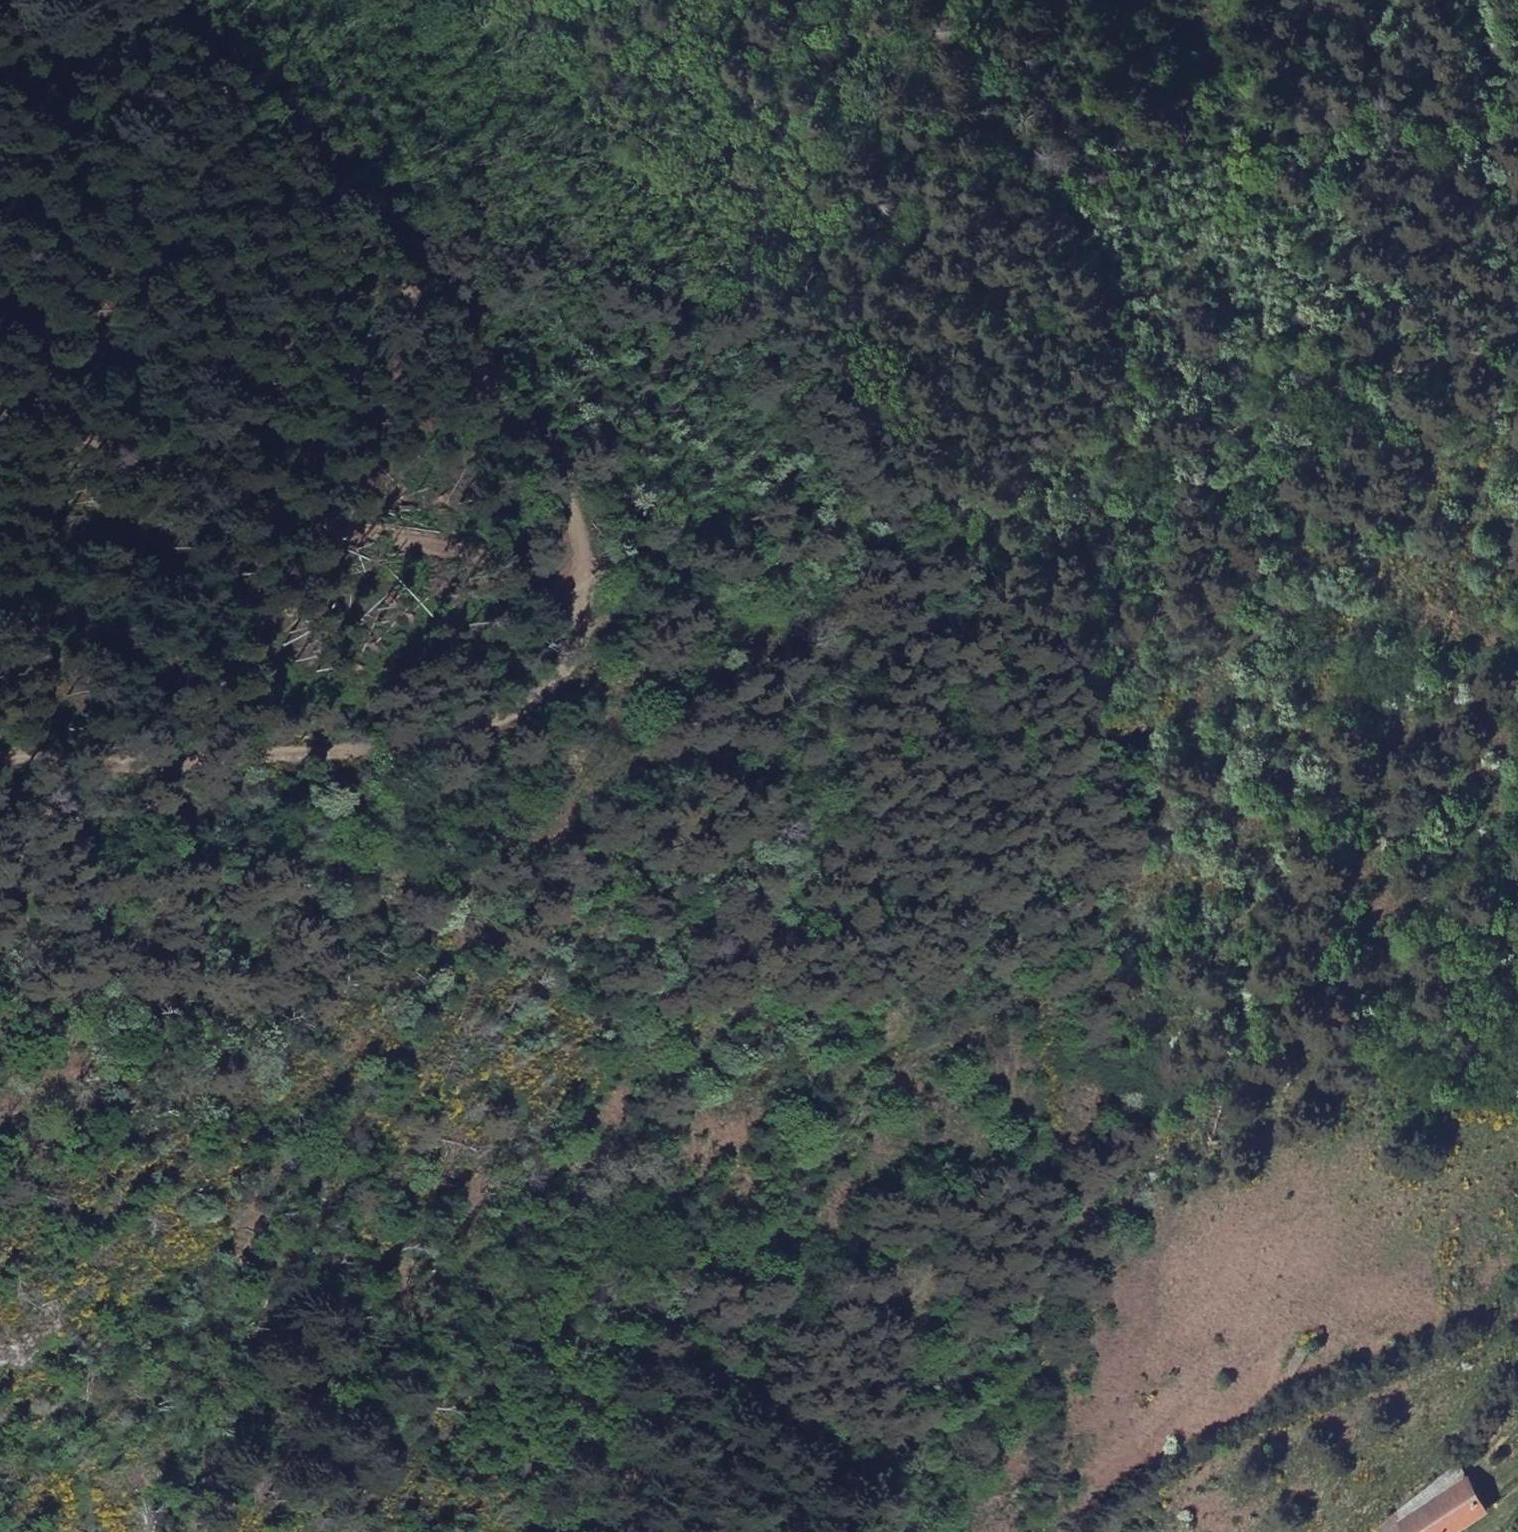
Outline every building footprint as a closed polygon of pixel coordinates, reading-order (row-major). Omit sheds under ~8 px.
[(1490,1511),(1471,1483),(1400,1526),(1404,1531),(1457,1531),(1490,1511)]
